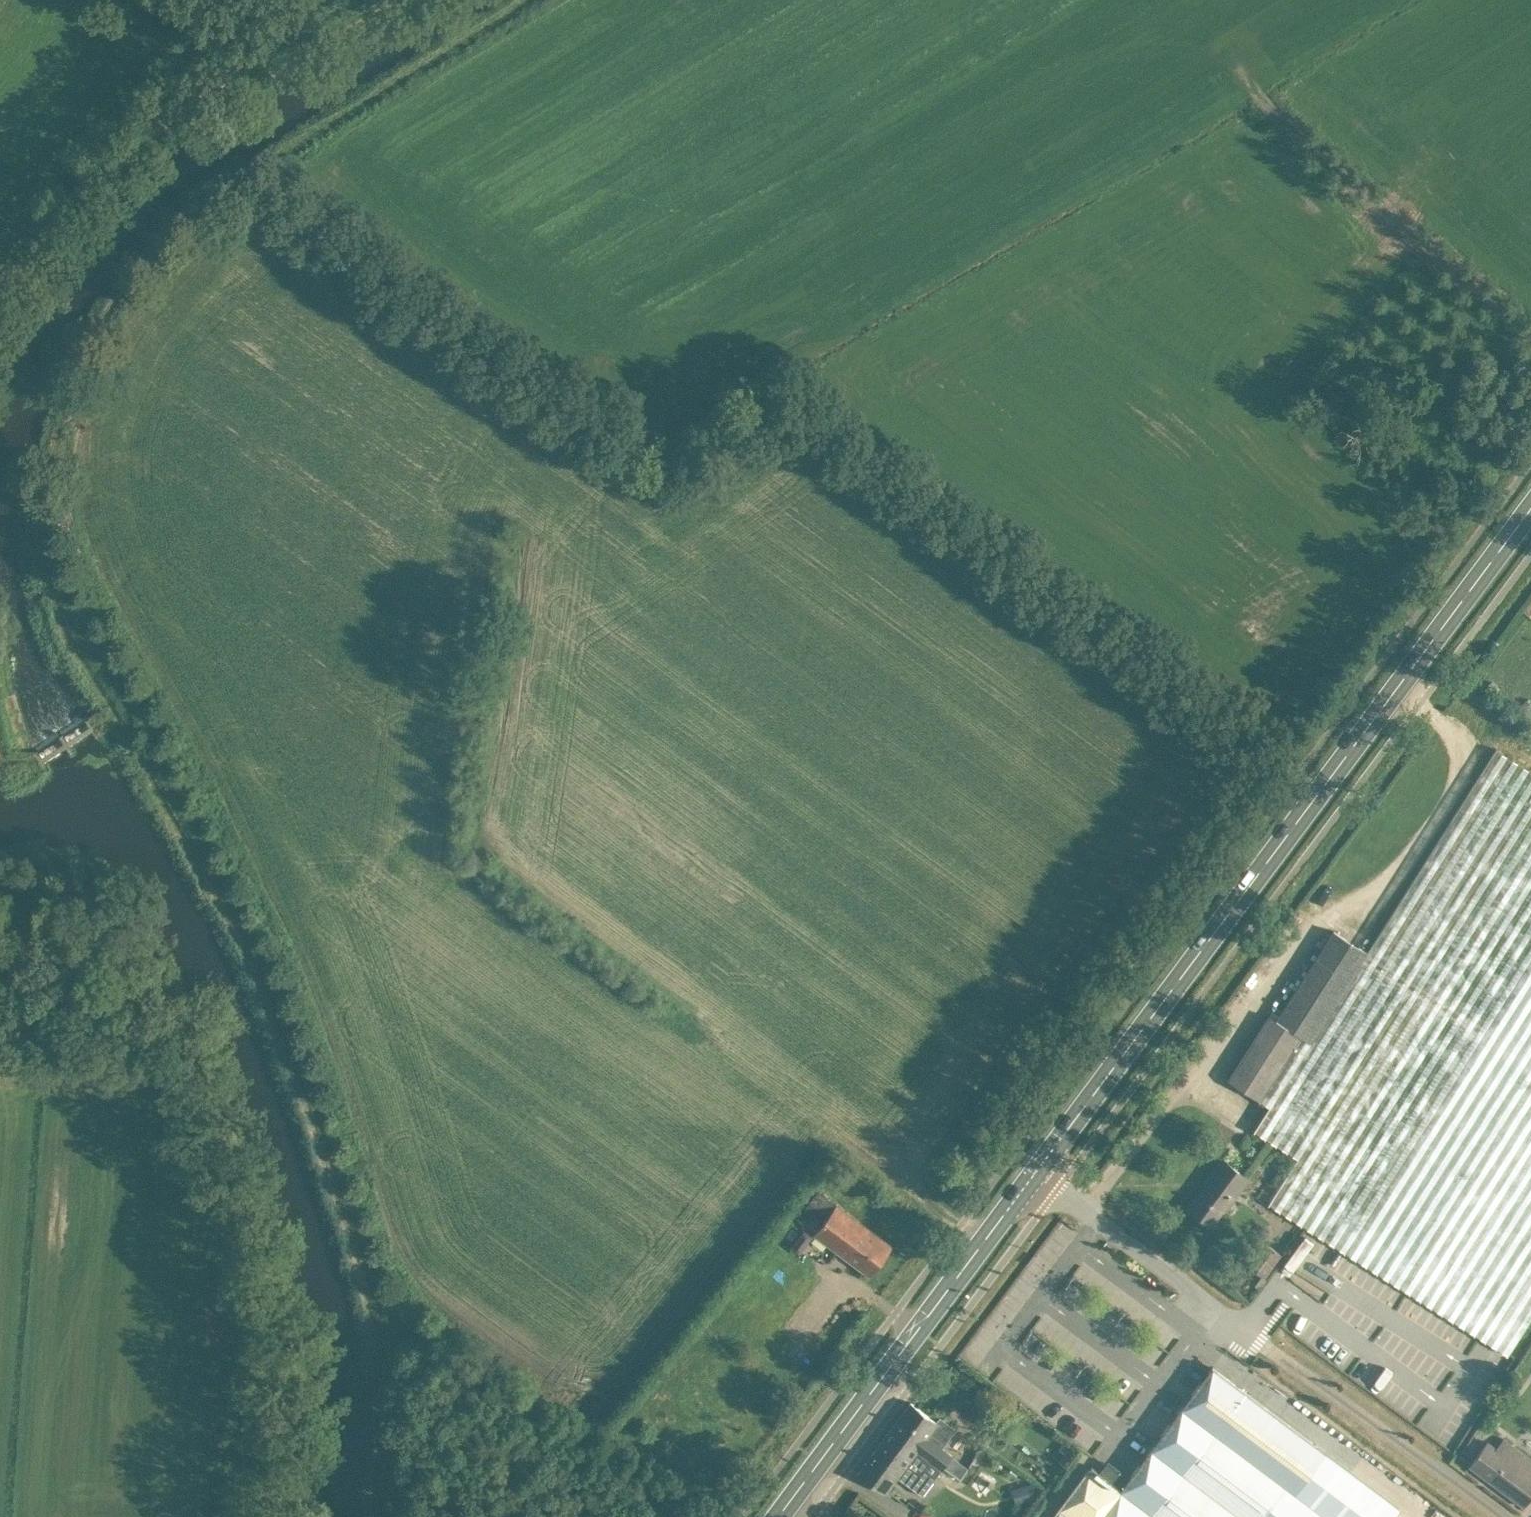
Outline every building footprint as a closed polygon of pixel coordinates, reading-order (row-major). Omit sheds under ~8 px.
[(1254,1129),(1297,1157),(1268,1203),(1507,1355),(1530,1317),(1530,770),(1513,759),(1496,748),(1367,951),(1310,1040),(1268,1104),(1269,1105),(1254,1129)] [(1334,929),(1279,1015),(1287,1021),(1288,1025),(1310,1040),(1367,951),(1334,929)] [(1270,1015),(1229,1079),(1268,1104),(1310,1040),(1288,1025),(1287,1021),(1279,1015),(1277,1020),(1270,1015)] [(1248,1177),(1224,1160),(1188,1208),(1212,1225),(1248,1177)] [(817,1190),(797,1217),(816,1232),(836,1204),(817,1190)] [(891,1245),(875,1233),(836,1204),(816,1232),(815,1233),(869,1274),(891,1245)] [(1259,1248),(1248,1265),(1265,1277),(1276,1261),(1281,1253),(1264,1241),(1259,1248)] [(1051,1516),(1353,1516),(1316,1489),(1326,1476),(1338,1460),(1217,1370),(1217,1369),(1214,1367),(1212,1365),(1121,1487),(1115,1483),(1100,1471),(1091,1465),(1089,1465),(1057,1507),(1058,1508),(1051,1516)] [(911,1401),(884,1438),(913,1459),(920,1450),(929,1457),(943,1467),(952,1454),(942,1447),(955,1428),(941,1417),(938,1421),(927,1413),(919,1407),(911,1401)] [(884,1438),(859,1472),(867,1478),(875,1484),(886,1492),(898,1476),(909,1484),(910,1483),(920,1470),(933,1480),(943,1467),(929,1457),(920,1450),(913,1459),(884,1438)] [(1469,1465),(1524,1506),(1530,1497),(1530,1458),(1504,1438),(1499,1443),(1496,1447),(1487,1441),(1481,1449),(1469,1465)] [(1066,1451),(1060,1459),(1065,1462),(1076,1447),(1071,1443),(1066,1451)] [(1032,1482),(1012,1488),(1017,1504),(1037,1497),(1032,1482)]
